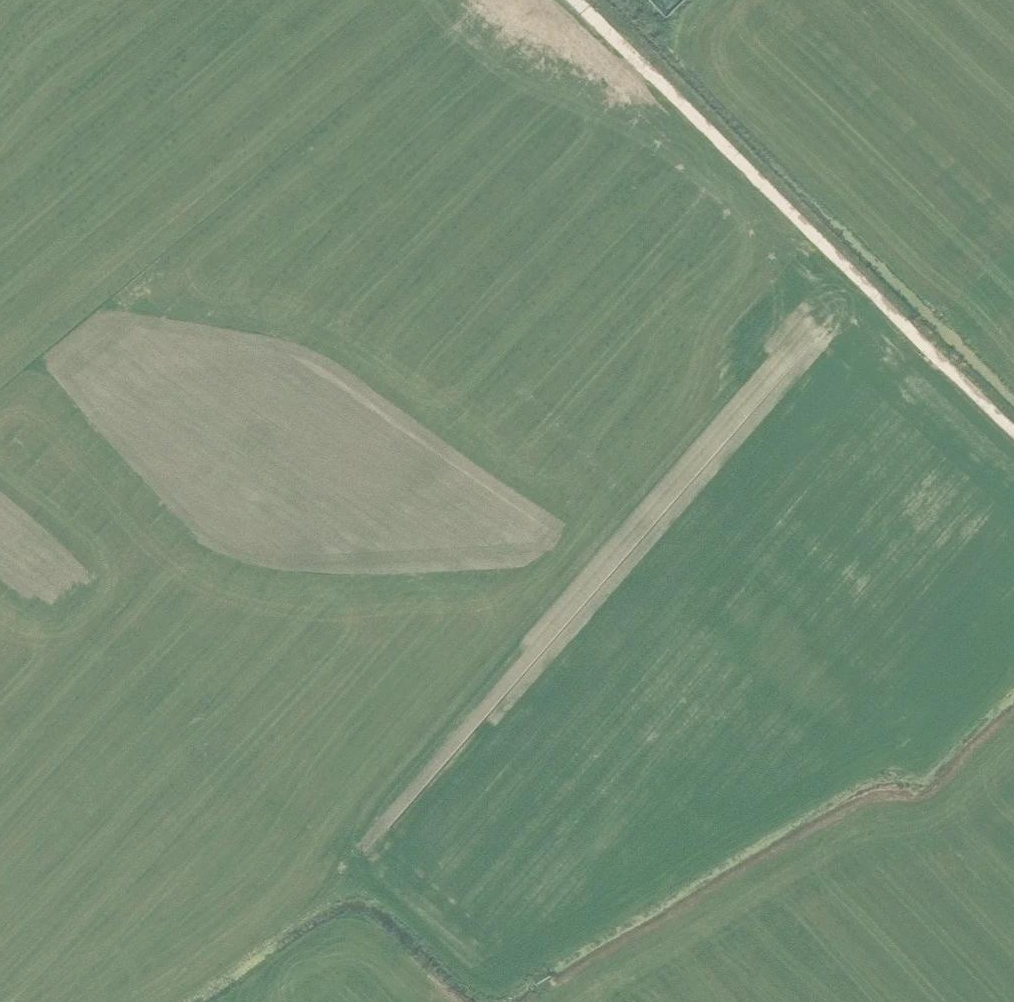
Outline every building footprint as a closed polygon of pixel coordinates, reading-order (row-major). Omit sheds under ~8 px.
[(668,12),(680,0),(656,0),(668,12)]
